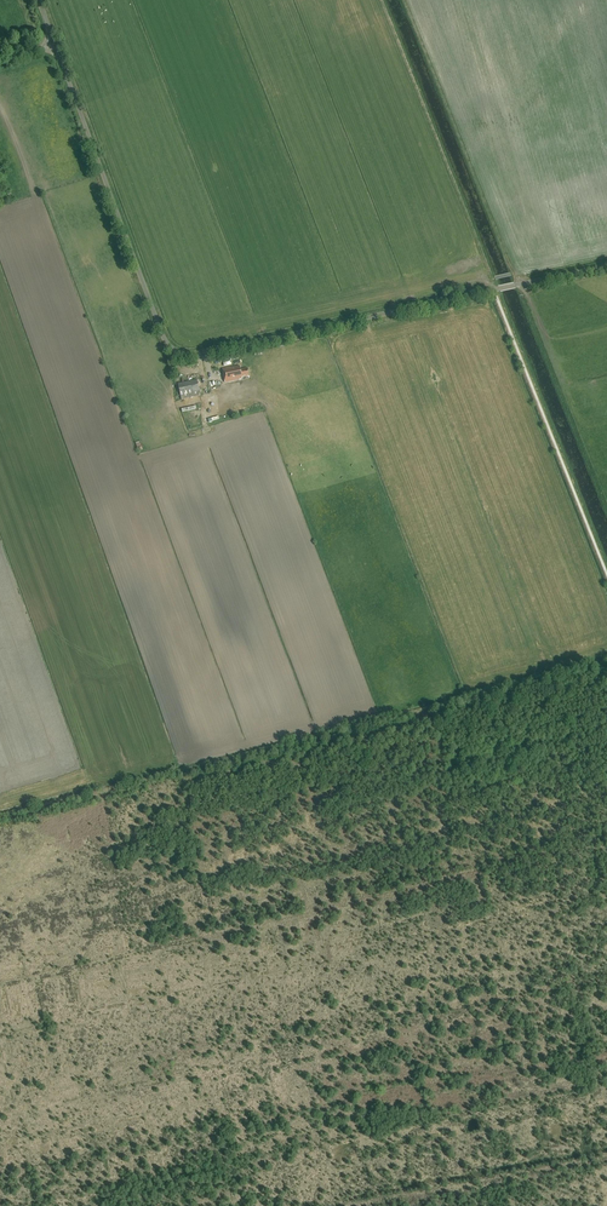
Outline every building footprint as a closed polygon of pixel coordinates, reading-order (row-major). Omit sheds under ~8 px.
[(242,377),(249,376),(248,368),(241,370),(240,366),(222,369),(225,382),(242,379),(242,377)] [(197,380),(178,384),(181,400),(200,396),(197,380)]
